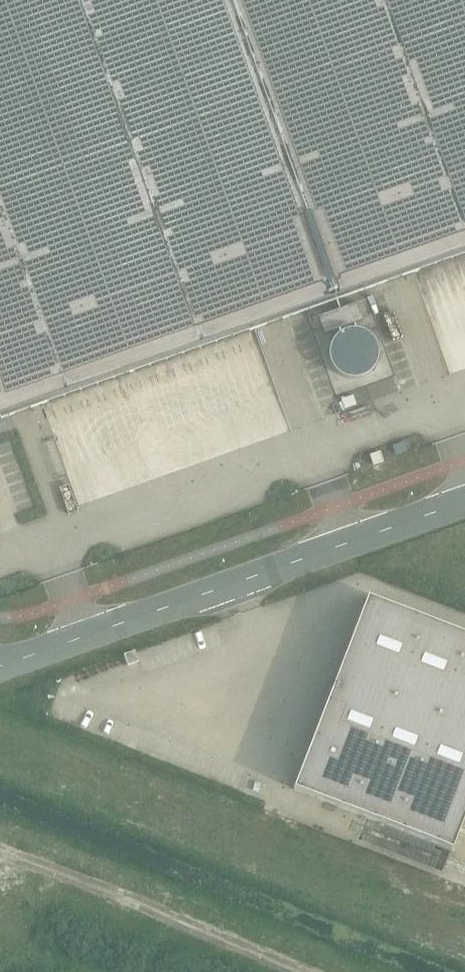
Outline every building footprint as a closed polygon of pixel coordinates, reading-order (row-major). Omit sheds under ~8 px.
[(464,254),(464,0),(0,0),(0,419),(464,254)] [(325,334),(363,320),(357,303),(318,317),(325,334)] [(390,374),(372,323),(327,338),(341,379),(356,374),(360,385),(390,374)] [(293,789),(366,817),(452,850),(459,830),(464,816),(464,636),(367,598),(293,789)]
